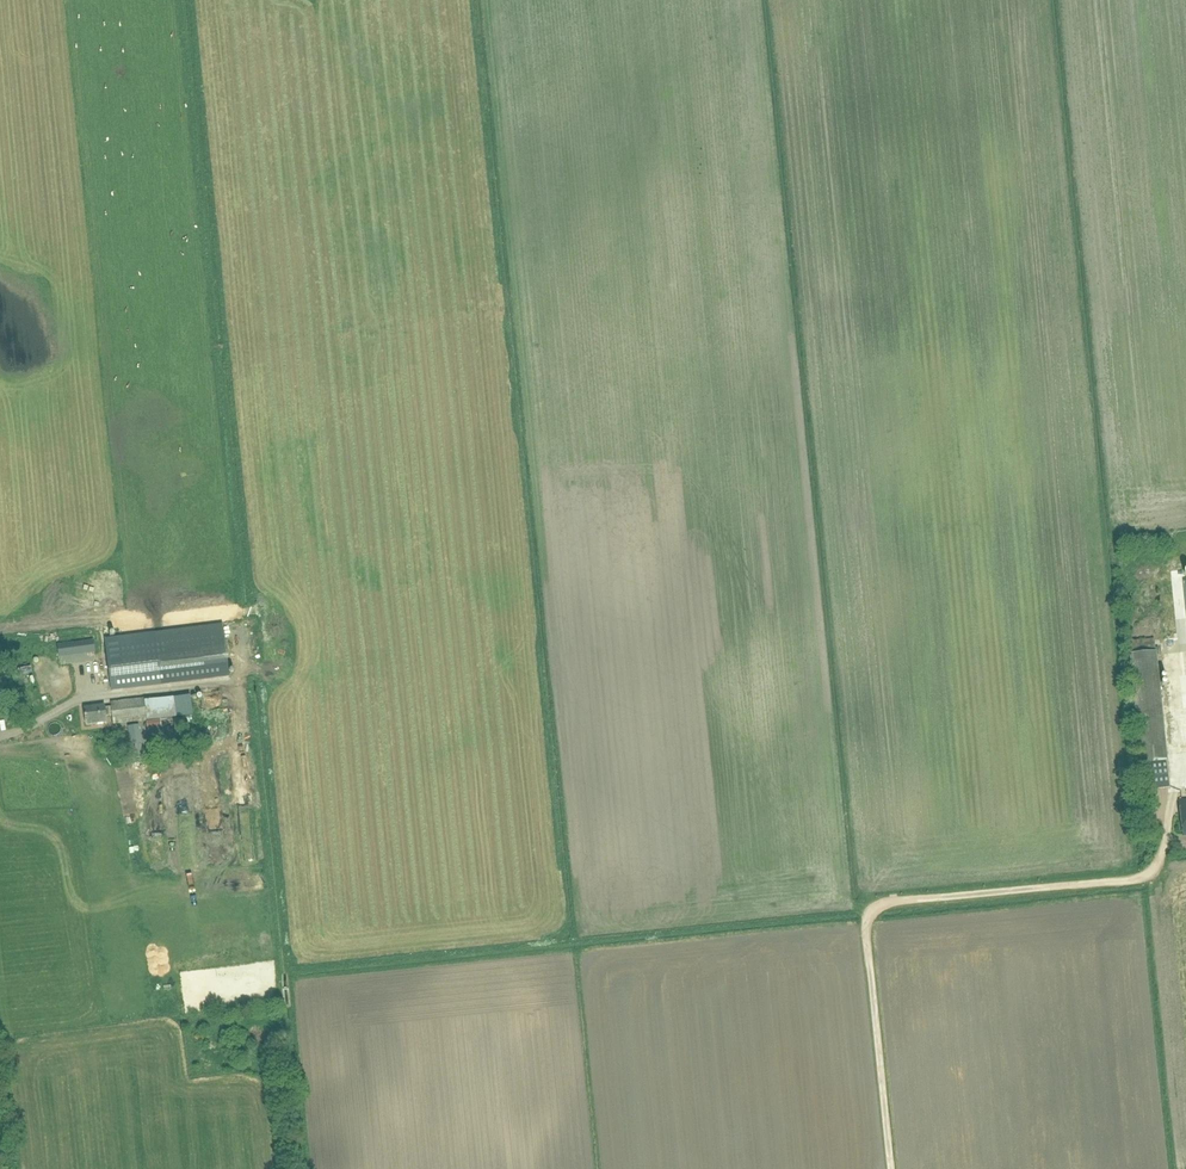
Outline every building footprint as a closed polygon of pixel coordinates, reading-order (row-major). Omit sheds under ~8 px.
[(222,625),(106,639),(112,691),(229,677),(222,625)] [(1152,641),(1127,644),(1128,658),(1154,655),(1152,641)] [(80,643),(58,646),(59,655),(81,652),(80,643)] [(1174,651),(1175,671),(1185,670),(1185,651),(1174,651)] [(173,694),(146,695),(147,710),(174,709),(173,694)] [(236,698),(205,702),(206,712),(237,707),(236,698)] [(104,705),(84,708),(86,725),(106,723),(105,716),(112,715),(113,724),(146,721),(144,699),(111,703),(111,708),(105,709),(104,705)] [(1163,750),(1138,753),(1139,765),(1165,762),(1163,750)] [(1165,762),(1140,765),(1142,779),(1167,776),(1165,762)]
